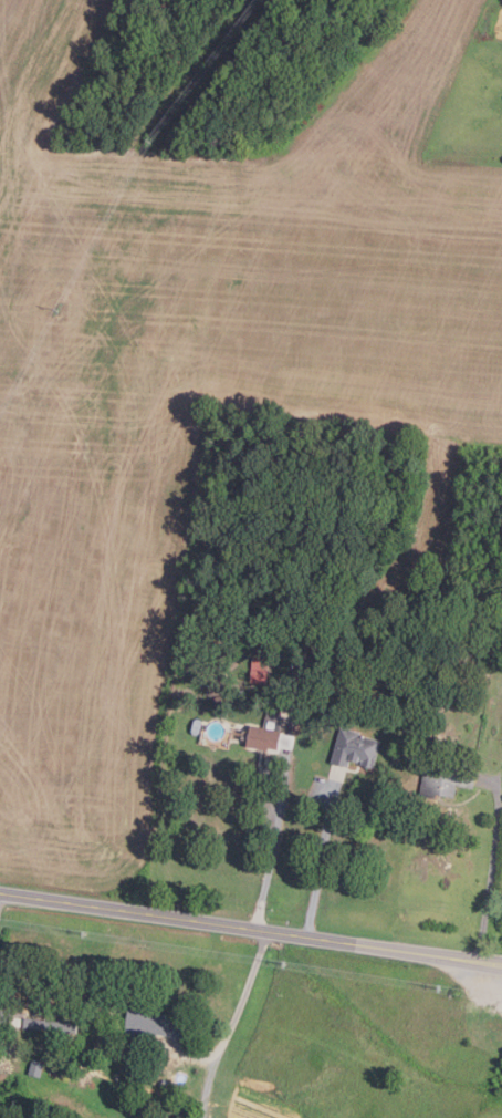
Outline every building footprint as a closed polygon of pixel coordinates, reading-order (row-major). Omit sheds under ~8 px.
[(485,649),(469,648),(469,636),(485,636),(485,649)] [(463,653),(453,654),(452,646),(461,645),(463,653)] [(401,662),(391,660),(395,646),(404,649),(401,662)] [(251,656),(270,659),(268,671),(250,669),(251,656)] [(250,670),(268,672),(266,685),(249,683),(250,670)] [(216,705),(213,697),(221,695),(223,703),(216,705)] [(292,750),(279,748),(278,750),(268,748),(268,749),(244,745),(247,738),(241,737),(242,731),(249,732),(250,725),(263,728),(266,710),(281,713),(279,723),(281,723),(279,731),(281,732),(280,734),(295,737),(292,750)] [(373,768),(360,765),(362,760),(358,759),(357,763),(349,760),(347,768),(330,764),(339,727),(359,733),(358,736),(379,742),(373,768)] [(435,797),(420,795),(425,766),(456,772),(457,766),(477,769),(473,788),(456,786),(454,796),(435,794),(435,797)] [(156,1041),(123,1035),(127,1008),(187,1018),(184,1039),(157,1035),(156,1041)] [(9,1025),(10,1016),(75,1024),(74,1033),(9,1025)] [(41,1077),(28,1074),(31,1060),(44,1064),(41,1077)]
